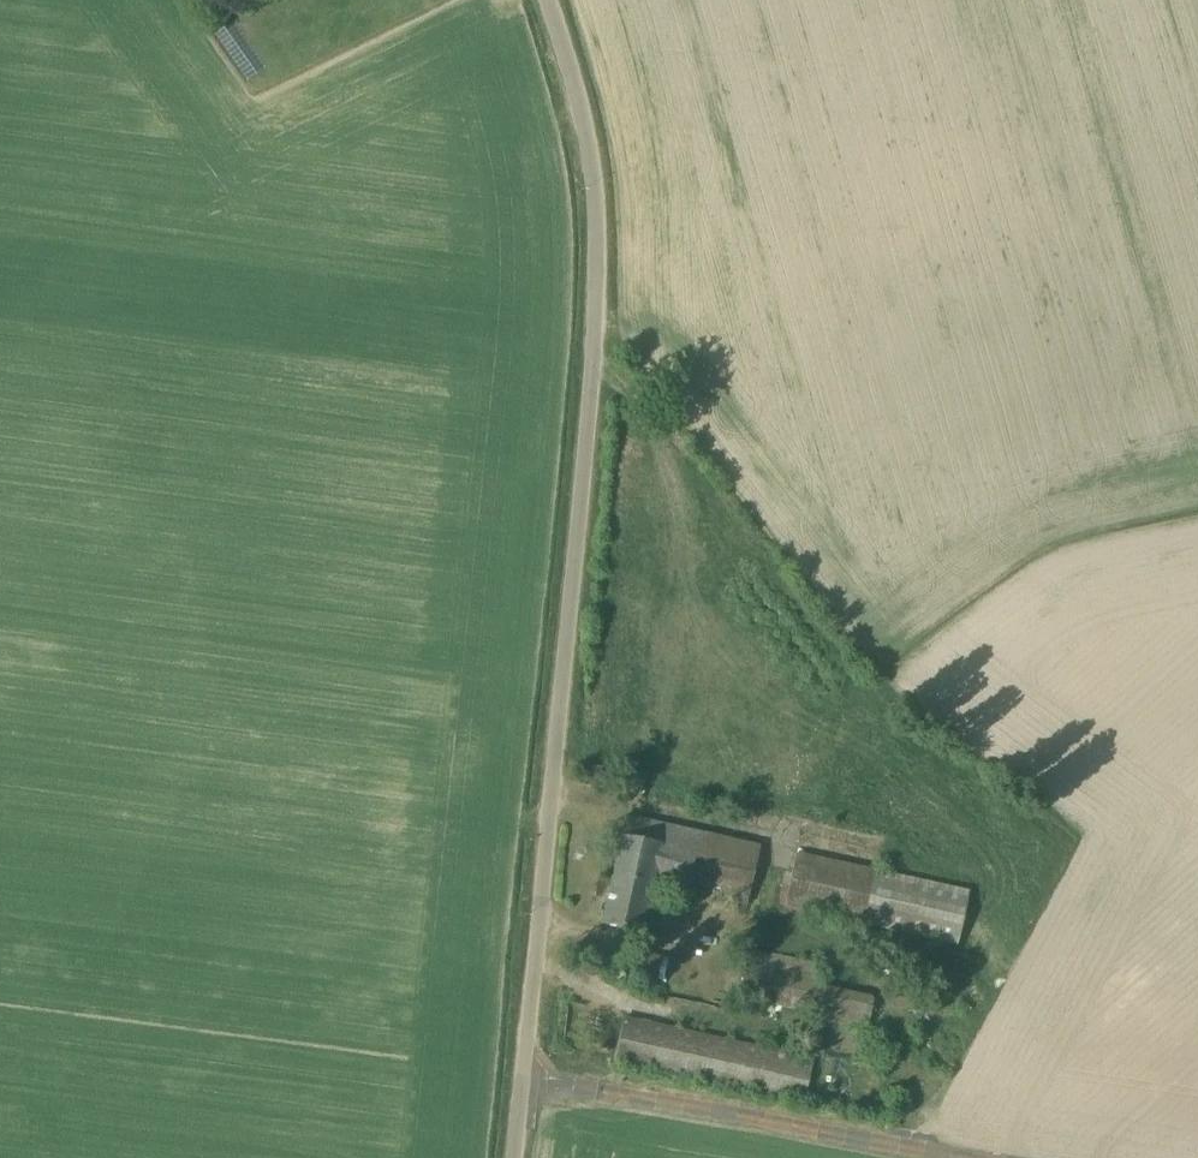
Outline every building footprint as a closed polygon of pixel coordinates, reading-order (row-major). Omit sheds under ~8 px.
[(749,896),(761,846),(626,816),(602,924),(641,933),(651,892),(655,876),(688,883),(749,896)] [(969,892),(798,853),(785,908),(957,947),(969,892)] [(684,899),(688,883),(655,876),(651,892),(684,899)] [(874,998),(816,985),(821,965),(751,949),(739,998),(868,1025),(874,998)] [(631,973),(658,979),(663,956),(636,951),(631,973)] [(806,1105),(815,1062),(624,1018),(614,1062),(806,1105)]
